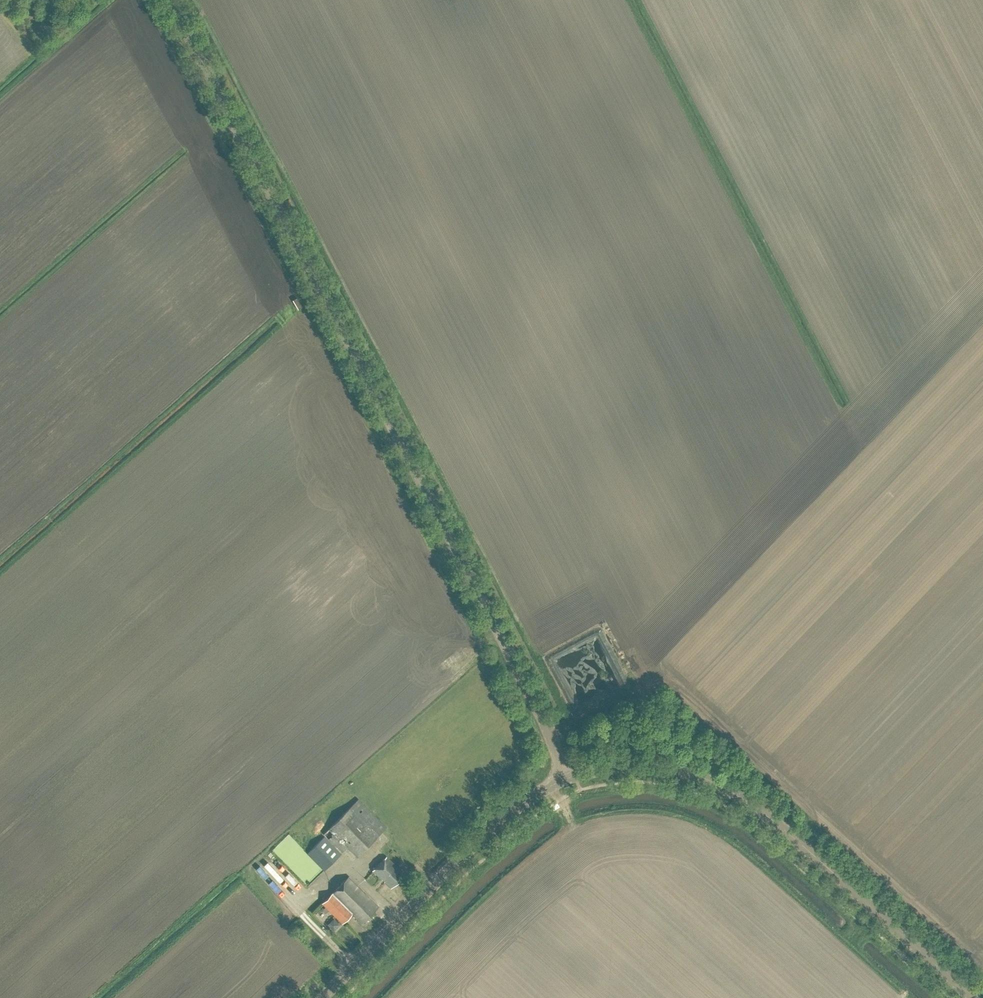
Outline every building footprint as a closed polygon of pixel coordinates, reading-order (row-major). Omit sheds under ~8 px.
[(323,833),(341,850),(347,845),(357,855),(387,825),(358,797),(323,833)] [(307,852),(324,869),(341,852),(323,835),(307,852)] [(386,856),(372,871),(391,888),(405,874),(386,856)] [(342,922),(351,914),(361,923),(378,906),(348,876),(322,902),(342,922)]
